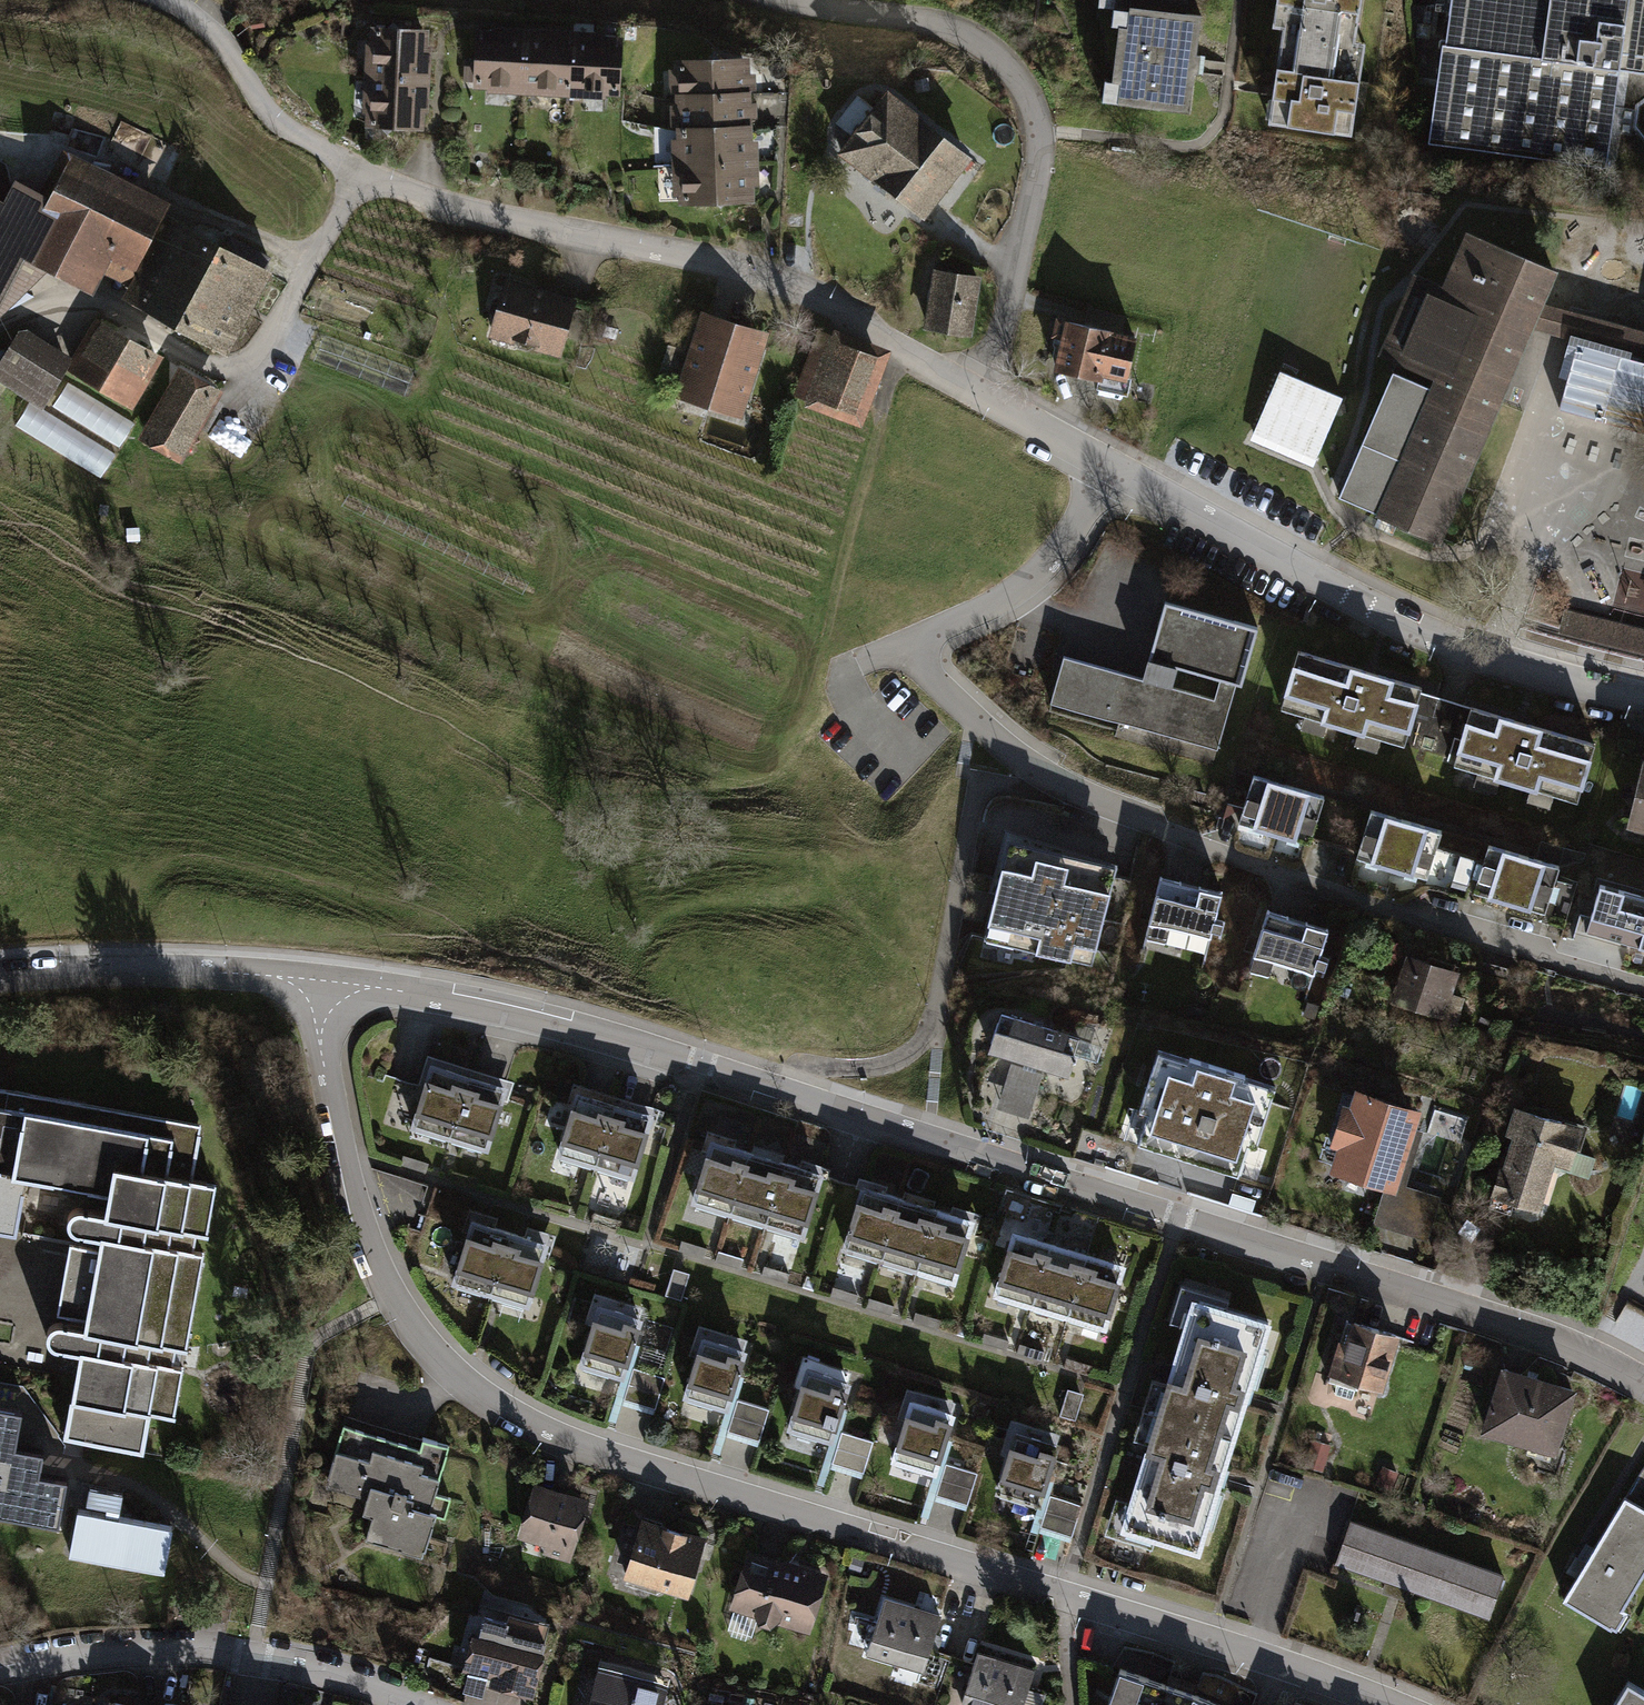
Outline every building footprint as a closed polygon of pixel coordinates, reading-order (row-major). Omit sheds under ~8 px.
[(1113,8),(1129,10),(1130,7),(1185,14),(1187,0),(1115,0),(1113,8)] [(1355,36),(1361,0),(1277,0),(1276,3),(1291,5),(1287,26),(1355,36)] [(1442,144),(1617,169),(1630,81),(1643,83),(1643,0),(1463,0),(1442,144)] [(1130,7),(1129,10),(1127,27),(1119,26),(1112,81),(1120,82),(1118,103),(1189,112),(1193,73),(1197,73),(1200,54),(1196,54),(1201,15),(1185,14),(1130,7)] [(386,30),(375,29),(373,76),(420,79),(423,32),(400,31),(393,23),(386,30)] [(1355,36),(1287,26),(1283,25),(1272,98),(1287,100),(1283,124),(1351,134),(1359,81),(1344,79),(1348,57),(1352,58),(1355,36)] [(477,65),(476,82),(488,82),(523,84),(526,37),(479,35),(477,65)] [(526,37),(523,84),(570,87),(572,40),(526,37)] [(572,40),(570,87),(617,89),(619,42),(572,40)] [(708,63),(680,64),(681,98),(745,96),(744,62),(723,63),(715,55),(708,63)] [(476,82),(477,65),(465,65),(464,81),(476,82)] [(420,79),(373,76),(370,124),(380,124),(387,132),(395,125),(418,126),(420,79)] [(476,82),(464,81),(465,86),(466,91),(468,95),(472,99),(476,102),(482,103),(487,104),(488,82),(476,82)] [(876,179),(922,120),(888,93),(875,110),(857,96),(837,122),(854,136),(841,152),(876,179)] [(745,96),(681,98),(682,132),(746,130),(746,116),(757,115),(756,102),(745,103),(745,96)] [(922,120),(876,179),(917,212),(964,153),(922,120)] [(746,130),(682,132),(683,165),(747,163),(746,130)] [(747,163),(683,165),(684,199),(713,198),(720,205),(728,198),(748,197),(747,163)] [(10,284),(26,255),(87,287),(109,246),(136,260),(161,213),(71,166),(49,209),(19,194),(9,213),(0,209),(0,304),(10,284)] [(156,254),(153,259),(242,306),(268,257),(230,237),(223,250),(172,223),(164,238),(157,234),(148,250),(156,254)] [(1529,328),(1539,304),(1552,271),(1468,234),(1445,288),(1416,276),(1382,355),(1439,378),(1434,389),(1393,371),(1339,496),(1437,539),(1529,328)] [(223,340),(242,306),(153,259),(132,298),(217,343),(216,345),(223,348),(226,342),(223,340)] [(977,279),(935,272),(927,325),(969,332),(977,279)] [(0,304),(0,311),(3,312),(33,296),(10,284),(0,304)] [(571,302),(507,284),(494,333),(514,339),(519,347),(528,350),(536,345),(558,351),(571,302)] [(1529,328),(1643,360),(1643,333),(1539,304),(1529,328)] [(761,340),(704,322),(680,397),(708,406),(711,398),(740,407),(761,340)] [(100,324),(74,368),(129,400),(155,356),(100,324)] [(1134,338),(1070,324),(1059,373),(1098,381),(1099,375),(1125,380),(1134,338)] [(17,335),(0,365),(0,378),(43,404),(67,364),(17,335)] [(877,357),(824,336),(803,392),(855,412),(877,357)] [(1577,343),(1559,409),(1643,432),(1643,361),(1577,343)] [(212,395),(181,377),(147,435),(178,453),(212,395)] [(210,437),(246,456),(262,425),(227,406),(210,437)] [(1572,602),(1611,612),(1622,572),(1582,562),(1572,602)] [(1166,611),(1152,668),(1240,690),(1254,633),(1166,611)] [(1565,612),(1561,630),(1643,650),(1643,631),(1565,612)] [(1427,692),(1294,652),(1279,702),(1412,742),(1427,692)] [(1240,690),(1152,668),(1149,680),(1058,656),(1042,719),(1220,766),(1240,690)] [(1604,746),(1471,706),(1456,756),(1589,796),(1604,746)] [(1640,768),(1626,827),(1643,831),(1643,768),(1640,768)] [(1320,800),(1267,785),(1254,831),(1307,847),(1320,800)] [(1437,833),(1384,818),(1370,864),(1424,879),(1437,833)] [(1122,857),(1008,832),(984,937),(1099,963),(1122,857)] [(1546,870),(1493,855),(1480,902),(1533,917),(1546,870)] [(1464,859),(1453,883),(1465,889),(1476,864),(1464,859)] [(1225,898),(1163,881),(1147,940),(1208,957),(1225,898)] [(1603,890),(1588,937),(1643,954),(1643,902),(1603,890)] [(1330,938),(1270,919),(1254,967),(1314,986),(1330,938)] [(1460,975),(1411,958),(1394,1009),(1443,1025),(1460,975)] [(1087,1049),(1007,1022),(995,1057),(1075,1084),(1087,1049)] [(1272,1085),(1160,1052),(1135,1137),(1247,1169),(1272,1085)] [(510,1089),(434,1066),(414,1131),(490,1154),(510,1089)] [(15,1235),(25,1179),(110,1193),(107,1212),(84,1209),(79,1209),(75,1210),(72,1213),(70,1217),(69,1223),(71,1227),(74,1230),(78,1232),(103,1235),(100,1246),(71,1242),(58,1312),(88,1318),(86,1327),(61,1323),(57,1324),(52,1327),(50,1329),(49,1332),(49,1338),(52,1344),(56,1347),(82,1351),(76,1380),(75,1380),(65,1436),(142,1449),(148,1412),(174,1416),(182,1367),(173,1365),(176,1347),(187,1349),(203,1252),(193,1250),(196,1232),(207,1234),(215,1184),(191,1179),(201,1124),(0,1087),(0,1232),(15,1235)] [(655,1117),(582,1095),(563,1161),(636,1182),(655,1117)] [(1419,1123),(1343,1096),(1329,1136),(1341,1140),(1326,1181),(1372,1197),(1363,1224),(1419,1244),(1433,1204),(1395,1191),(1419,1123)] [(1585,1131),(1519,1111),(1493,1198),(1536,1211),(1549,1169),(1571,1176),(1585,1131)] [(827,1177),(716,1143),(697,1205),(808,1239),(827,1177)] [(980,1219),(866,1185),(847,1248),(961,1282),(980,1219)] [(550,1244),(475,1220),(459,1270),(534,1294),(550,1244)] [(1132,1265),(1019,1230),(1000,1289),(1114,1324),(1132,1265)] [(1283,1324),(1203,1298),(1127,1531),(1207,1557),(1232,1480),(1259,1399),(1283,1324)] [(647,1318),(602,1304),(587,1354),(632,1367),(647,1318)] [(1405,1336),(1358,1321),(1340,1376),(1387,1392),(1405,1336)] [(752,1350),(707,1336),(691,1386),(736,1400),(752,1350)] [(664,1378),(635,1369),(626,1400),(655,1409),(664,1378)] [(854,1386),(809,1373),(793,1422),(838,1436),(854,1386)] [(1568,1397),(1492,1374),(1472,1438),(1549,1461),(1568,1397)] [(767,1409),(738,1400),(728,1430),(757,1439),(767,1409)] [(961,1415),(916,1401),(900,1451),(945,1465),(961,1415)] [(0,1408),(0,1516),(58,1526),(66,1481),(35,1475),(37,1462),(41,1463),(42,1453),(18,1448),(17,1451),(13,1450),(20,1411),(0,1408)] [(447,1449),(346,1419),(326,1486),(369,1499),(364,1516),(376,1520),(369,1543),(415,1556),(447,1449)] [(874,1441),(845,1432),(836,1463),(865,1472),(874,1441)] [(1067,1446),(1022,1432),(1007,1482),(1051,1495),(1067,1446)] [(978,1475),(949,1466),(940,1497),(969,1506),(978,1475)] [(590,1499),(537,1482),(519,1541),(572,1557),(590,1499)] [(78,1508),(70,1551),(162,1569),(170,1526),(117,1515),(122,1492),(90,1486),(86,1510),(78,1508)] [(1083,1506),(1054,1497),(1045,1528),(1074,1537),(1083,1506)] [(1623,1499),(1558,1600),(1608,1632),(1643,1577),(1643,1512),(1623,1499)] [(1504,1570),(1348,1519),(1334,1562),(1384,1579),(1380,1590),(1394,1595),(1410,1600),(1413,1590),(1489,1615),(1504,1570)] [(709,1544),(646,1524),(628,1580),(691,1600),(709,1544)] [(830,1576),(753,1551),(735,1607),(812,1632),(830,1576)] [(942,1618),(885,1599),(867,1652),(924,1671),(942,1618)] [(552,1627),(483,1609),(466,1675),(535,1692),(552,1627)] [(979,1651),(961,1704),(1024,1704),(1036,1669),(979,1651)] [(600,1671),(592,1704),(670,1704),(674,1688),(600,1671)] [(1126,1673),(1114,1704),(1210,1704),(1126,1673)] [(1622,1685),(1610,1704),(1643,1704),(1643,1698),(1622,1685)]
